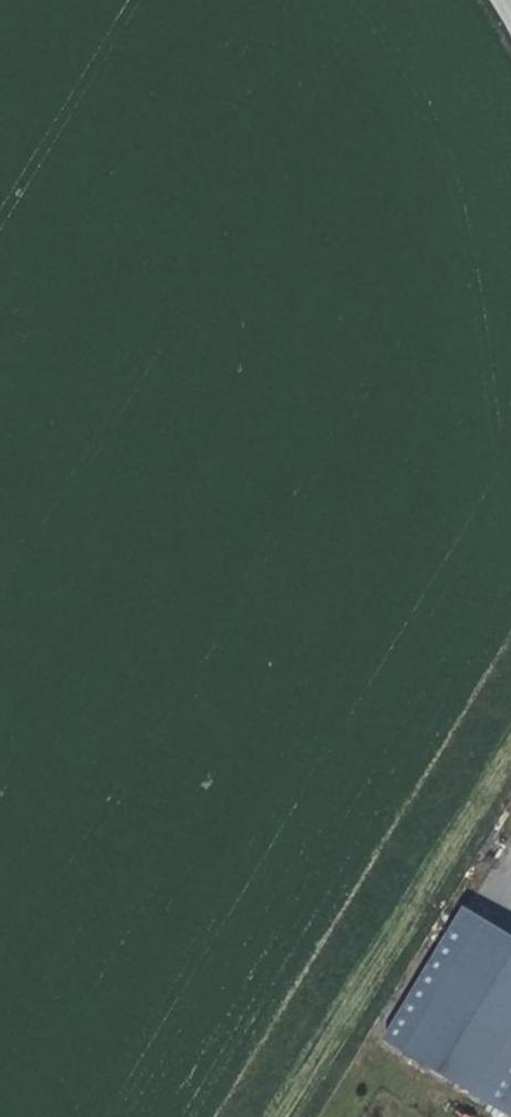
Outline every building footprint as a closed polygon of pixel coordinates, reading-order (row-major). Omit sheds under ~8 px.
[(510,1094),(510,962),(453,927),(384,1041),(500,1112),(510,1094)]
